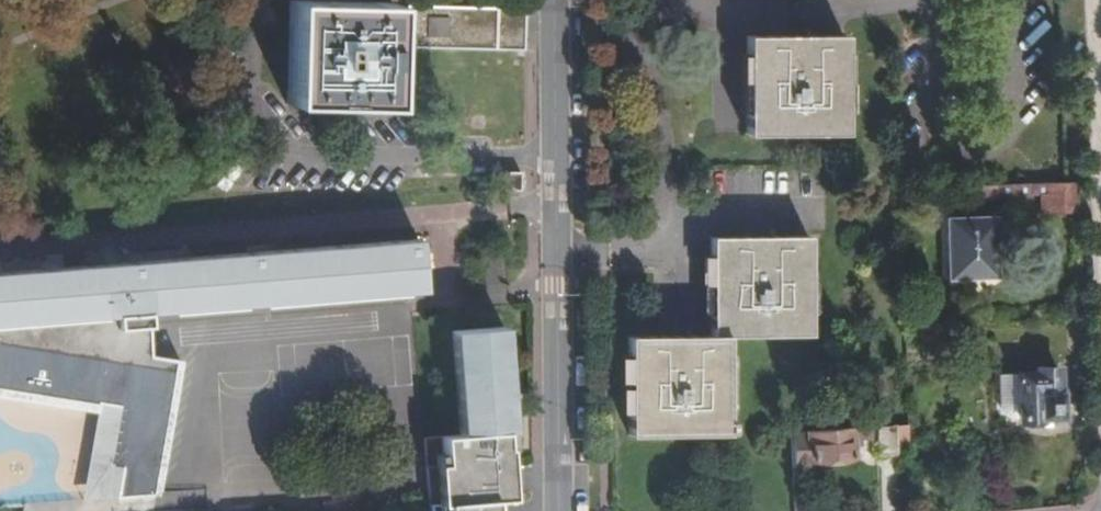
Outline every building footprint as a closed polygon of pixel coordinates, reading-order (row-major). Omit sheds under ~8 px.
[(391,0),(290,0),(287,97),(388,100),(391,0)] [(407,1),(407,45),(523,48),(524,5),(407,1)] [(749,136),(848,135),(846,38),(749,38),(749,136)] [(1074,183),(994,186),(994,197),(1039,196),(1040,214),(1076,213),(1074,183)] [(994,186),(963,187),(963,198),(994,197),(994,186)] [(995,279),(993,218),(945,220),(947,281),(995,279)] [(416,238),(41,269),(40,262),(13,264),(14,272),(0,273),(0,332),(109,324),(106,285),(123,283),(125,311),(262,300),(259,272),(402,261),(403,289),(419,288),(418,261),(416,238)] [(710,338),(724,338),(809,338),(809,239),(710,240),(710,338)] [(262,300),(403,289),(402,261),(259,272),(262,300)] [(106,285),(109,324),(126,323),(125,311),(123,283),(106,285)] [(454,329),(462,434),(506,430),(511,430),(503,325),(454,329)] [(724,338),(710,338),(626,339),(626,437),(725,436),(724,338)] [(1040,420),(1040,416),(1058,416),(1057,366),(1036,367),(1035,370),(1016,371),(1018,421),(1040,420)] [(895,426),(876,428),(877,456),(896,455),(895,426)] [(789,434),(791,469),(810,468),(810,461),(850,458),(850,439),(855,439),(855,429),(789,434)] [(506,430),(462,434),(443,436),(446,466),(425,467),(429,510),(501,510),(500,499),(515,498),(511,460),(497,461),(496,448),(507,447),(506,430)]
